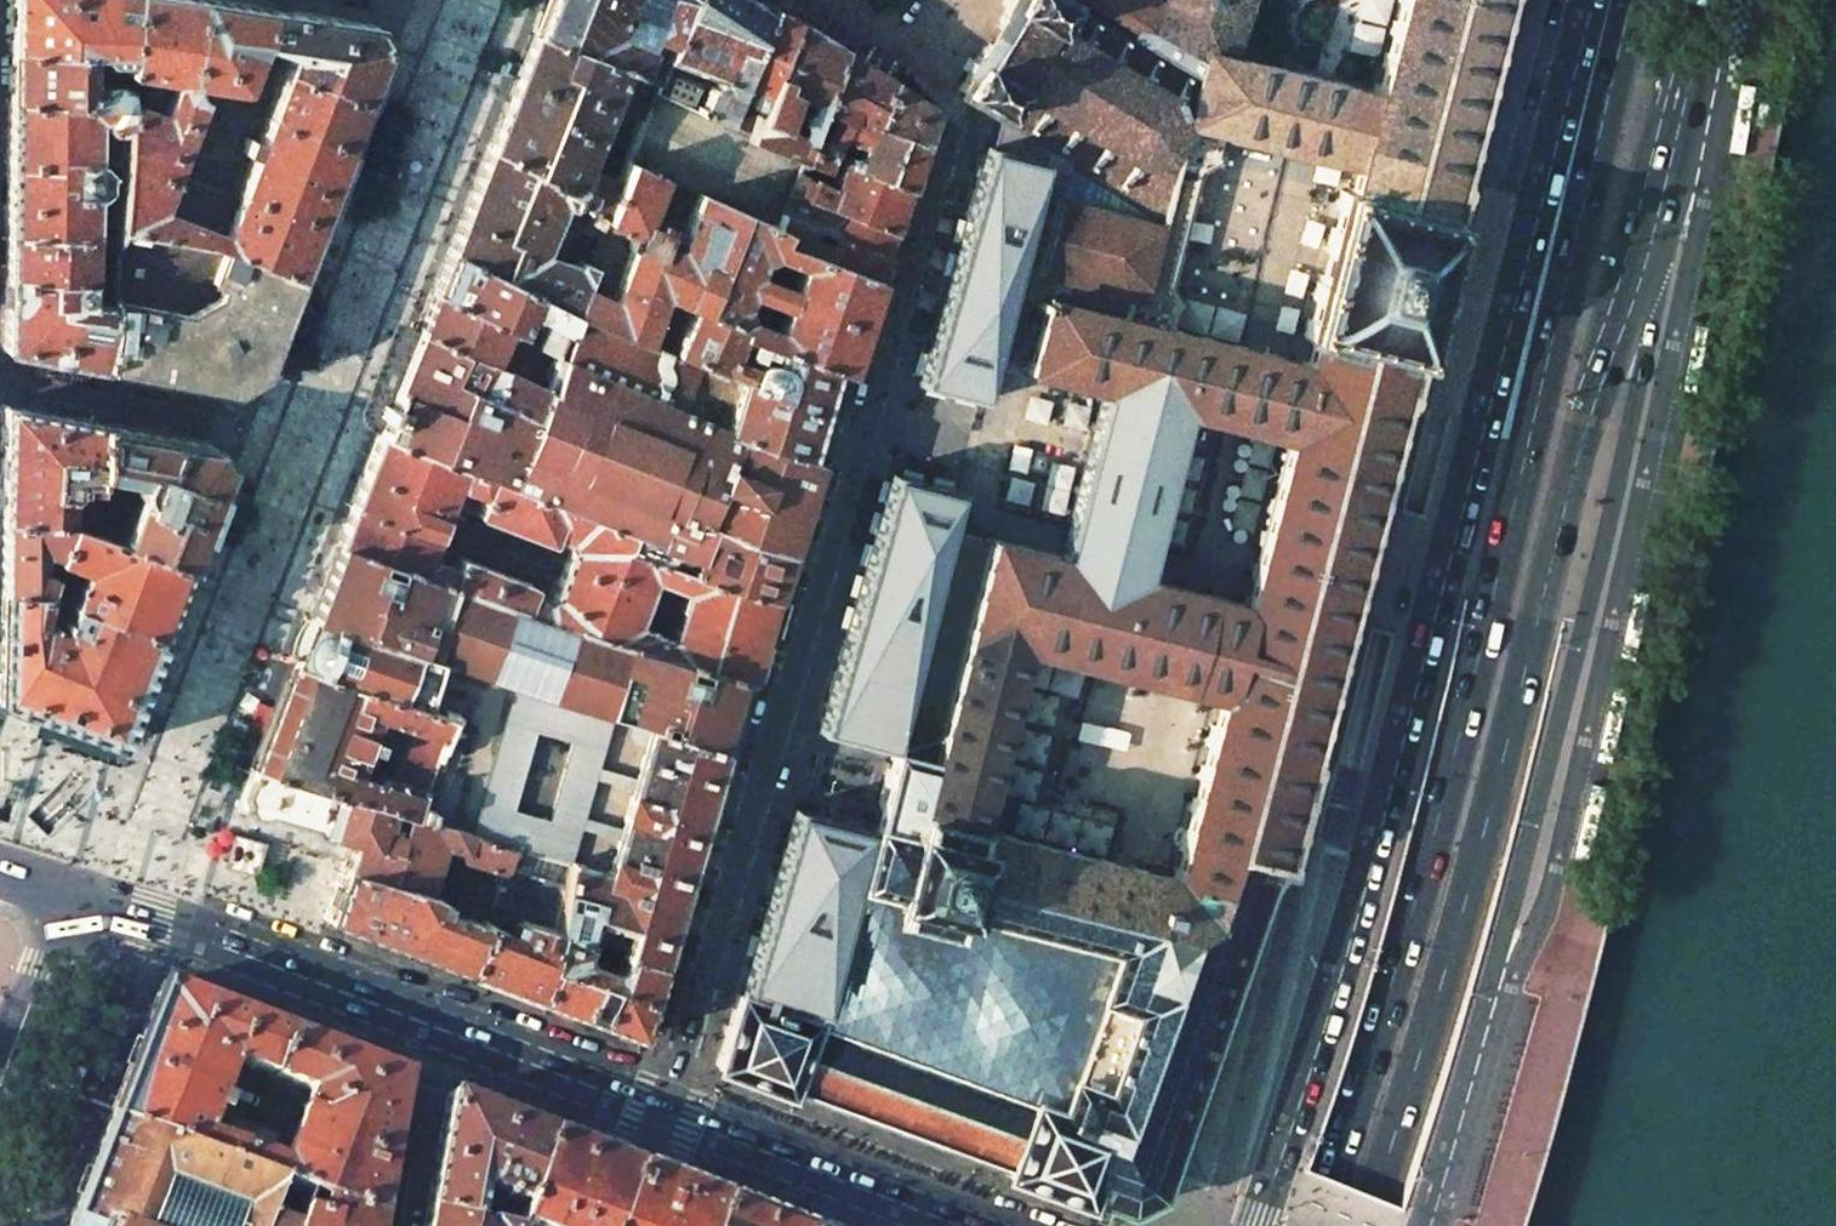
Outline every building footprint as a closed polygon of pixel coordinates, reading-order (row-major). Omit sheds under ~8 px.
[(9,50),(89,52),(97,52),(105,61),(125,61),(130,0),(10,0),(10,15),(9,50)] [(125,61),(125,73),(173,80),(173,78),(187,80),(198,0),(130,0),(125,61)] [(258,42),(256,41),(269,8),(227,2),(217,0),(198,0),(187,80),(187,82),(202,84),(234,89),(238,88),(239,87),(241,84),(258,42)] [(531,33),(651,82),(682,0),(544,0),(542,4),(531,33)] [(752,0),(682,0),(651,82),(649,88),(717,119),(728,92),(735,77),(764,8),(763,7),(759,4),(753,1),(752,0)] [(889,472),(813,729),(891,751),(891,756),(888,757),(872,812),(868,827),(792,805),(782,842),(777,859),(765,901),(761,912),(738,990),(715,1066),(786,1091),(787,1086),(891,1125),(921,1136),(1004,1166),(1002,1171),(1082,1201),(1084,1195),(1116,1207),(1116,1208),(1124,1211),(1157,1196),(1158,1194),(1160,1188),(1159,1187),(1161,1183),(1265,877),(1267,877),(1268,873),(1269,873),(1271,870),(1272,869),(1273,869),(1274,869),(1275,869),(1278,869),(1278,868),(1282,869),(1284,863),(1298,808),(1311,757),(1307,756),(1397,405),(1399,405),(1400,401),(1403,402),(1413,362),(1420,364),(1433,314),(1431,314),(1441,271),(1444,272),(1456,222),(1450,221),(1460,181),(1455,180),(1502,0),(1397,0),(1373,92),(1355,87),(1346,85),(1346,84),(1323,78),(1238,56),(1237,58),(1224,54),(1242,0),(1162,0),(1160,4),(1153,0),(1059,0),(1197,84),(1146,202),(997,112),(988,144),(984,142),(914,385),(982,398),(992,360),(1010,290),(1020,293),(1035,297),(1034,302),(1040,304),(1023,367),(1053,376),(1052,382),(1068,386),(1070,380),(1084,384),(1082,390),(1091,392),(1091,395),(1096,397),(1081,455),(1059,544),(1056,555),(949,527),(958,488),(889,472)] [(997,112),(1146,202),(1197,84),(1059,0),(1004,0),(1002,3),(1006,6),(1005,7),(1007,8),(1004,13),(1006,14),(1005,15),(1003,15),(999,21),(1000,22),(999,24),(1000,25),(994,34),(987,46),(986,45),(985,47),(983,46),(979,53),(981,54),(980,56),(978,54),(975,59),(973,58),(972,59),(969,57),(962,68),(967,71),(967,72),(967,73),(963,80),(962,80),(957,88),(966,93),(997,112)] [(777,10),(765,2),(763,7),(764,8),(735,77),(749,83),(741,90),(742,98),(728,92),(717,119),(742,130),(789,18),(777,10)] [(280,73),(363,102),(377,65),(378,62),(385,45),(373,24),(269,8),(256,41),(258,42),(288,53),(280,73)] [(789,18),(742,130),(743,132),(743,134),(745,136),(747,137),(796,156),(806,131),(816,104),(837,48),(813,33),(808,30),(789,18)] [(651,82),(531,33),(508,94),(488,146),(600,217),(615,179),(614,179),(616,173),(597,165),(594,171),(588,173),(585,183),(579,183),(578,183),(577,184),(574,188),(571,186),(588,140),(594,142),(598,132),(606,136),(602,146),(623,155),(647,89),(649,90),(649,88),(651,82)] [(862,64),(837,48),(816,104),(829,112),(819,136),(806,131),(796,156),(797,157),(819,165),(842,119),(865,133),(885,79),(862,64)] [(89,52),(9,50),(8,81),(8,100),(122,102),(123,99),(124,81),(97,81),(95,82),(94,82),(94,84),(93,85),(93,86),(88,86),(89,66),(89,52)] [(97,81),(124,81),(125,73),(125,61),(105,61),(104,72),(95,72),(94,69),(93,68),(91,67),(89,66),(88,86),(93,86),(93,85),(94,84),(94,82),(95,82),(97,81)] [(263,116),(346,147),(352,130),(363,102),(280,73),(263,116)] [(144,108),(123,99),(122,102),(120,129),(118,155),(167,174),(168,171),(202,84),(187,82),(187,80),(173,78),(173,80),(169,88),(159,114),(144,108)] [(840,159),(879,175),(895,135),(917,142),(927,111),(924,104),(894,85),(885,79),(865,133),(842,119),(819,165),(834,171),(835,171),(840,159)] [(169,88),(154,82),(144,108),(159,114),(169,88)] [(621,160),(771,225),(777,210),(776,209),(784,188),(797,157),(796,156),(747,137),(745,136),(743,134),(743,132),(742,130),(717,119),(649,88),(649,90),(647,89),(623,155),(621,160)] [(122,102),(8,100),(6,173),(5,234),(89,235),(90,208),(91,191),(94,191),(99,186),(100,167),(97,162),(92,162),(94,118),(99,119),(99,123),(104,129),(120,129),(122,102)] [(346,147),(263,116),(235,190),(317,221),(333,179),(346,147)] [(99,119),(94,118),(92,162),(97,162),(117,163),(118,155),(120,129),(104,129),(99,123),(99,119)] [(910,164),(917,142),(895,135),(879,175),(903,185),(910,164)] [(466,204),(448,250),(565,310),(566,308),(600,217),(488,146),(466,204)] [(167,174),(118,155),(117,163),(114,209),(113,224),(179,236),(186,217),(155,205),(167,174)] [(879,175),(840,159),(835,171),(834,171),(826,191),(821,189),(824,180),(793,168),(797,157),(784,188),(888,229),(903,185),(879,175)] [(637,340),(638,337),(640,338),(648,317),(656,294),(687,305),(687,303),(739,325),(737,330),(830,367),(829,368),(841,373),(872,278),(821,258),(801,250),(767,237),(771,225),(621,160),(616,173),(614,179),(615,179),(600,217),(566,308),(637,340)] [(186,217),(220,230),(233,196),(168,171),(167,174),(155,205),(186,217)] [(888,229),(784,188),(776,209),(777,210),(812,224),(815,216),(830,223),(827,231),(831,234),(880,253),(888,229)] [(317,221),(235,190),(233,196),(220,230),(186,217),(179,236),(207,240),(296,276),(307,247),(317,221)] [(114,209),(90,208),(89,235),(112,235),(113,224),(114,209)] [(812,224),(777,210),(771,225),(767,237),(801,250),(805,240),(825,248),(827,243),(807,235),(812,224)] [(296,276),(207,240),(179,236),(113,224),(112,235),(106,301),(101,368),(227,392),(258,374),(279,320),(296,276)] [(89,235),(5,234),(3,298),(2,350),(101,368),(106,301),(84,300),(85,285),(86,284),(89,235)] [(880,253),(831,234),(827,243),(825,248),(821,258),(872,278),(880,253)] [(112,235),(89,235),(86,284),(85,285),(84,300),(106,301),(112,235)] [(565,310),(448,250),(436,282),(433,290),(553,349),(565,310)] [(553,349),(433,290),(423,315),(417,330),(540,382),(550,358),(553,349)] [(731,432),(749,439),(804,457),(804,456),(829,368),(830,367),(737,330),(739,325),(687,303),(687,305),(675,327),(648,317),(640,338),(638,337),(637,340),(566,308),(565,310),(553,349),(550,358),(703,422),(731,432)] [(395,390),(378,434),(501,483),(541,384),(539,384),(540,382),(417,330),(395,390)] [(703,422),(550,358),(540,382),(539,384),(541,384),(501,483),(623,532),(632,502),(686,520),(698,523),(698,521),(731,432),(703,422)] [(1,404),(0,469),(0,521),(65,524),(65,505),(65,494),(69,493),(70,491),(70,487),(93,486),(94,473),(97,421),(52,413),(1,404)] [(133,490),(137,495),(129,516),(119,542),(186,565),(208,508),(218,481),(225,463),(212,442),(97,421),(94,473),(134,481),(133,486),(133,490)] [(749,439),(731,432),(698,521),(729,532),(728,533),(785,551),(814,459),(804,456),(804,457),(749,439)] [(636,645),(666,655),(745,679),(771,596),(618,547),(623,532),(501,483),(378,434),(369,456),(355,493),(336,544),(636,645)] [(129,516),(92,501),(91,504),(90,532),(119,542),(129,516)] [(686,520),(632,502),(623,532),(654,544),(661,527),(668,529),(682,534),(686,520)] [(91,504),(65,505),(65,524),(90,532),(91,504)] [(618,547),(771,596),(778,574),(785,551),(728,533),(729,532),(698,521),(698,523),(686,520),(682,534),(668,529),(661,527),(654,544),(623,532),(618,547)] [(52,557),(65,524),(0,521),(0,590),(39,592),(52,557)] [(119,542),(90,532),(65,524),(52,557),(80,568),(68,602),(159,636),(175,595),(186,565),(119,542)] [(589,710),(599,673),(628,683),(635,654),(636,645),(336,544),(331,557),(320,585),(308,616),(553,700),(589,710)] [(80,568),(52,557),(39,592),(38,601),(51,606),(46,621),(48,622),(58,627),(68,602),(80,568)] [(23,714),(46,651),(48,622),(46,621),(37,616),(38,601),(39,592),(0,590),(0,706),(23,714)] [(141,686),(159,636),(68,602),(58,627),(48,622),(46,651),(23,714),(115,747),(116,745),(117,744),(118,745),(125,729),(141,686)] [(553,700),(308,616),(294,652),(291,661),(444,712),(405,811),(562,856),(563,856),(564,855),(570,857),(593,779),(622,787),(641,724),(589,710),(553,700)] [(666,655),(636,645),(635,654),(679,670),(670,694),(736,715),(745,679),(666,655)] [(250,767),(405,811),(444,712),(291,661),(281,687),(269,719),(250,767)] [(670,694),(658,689),(651,710),(627,703),(630,683),(628,683),(599,673),(589,710),(641,724),(649,727),(720,749),(719,750),(726,753),(736,715),(670,694)] [(649,727),(641,724),(622,787),(600,865),(570,857),(564,855),(563,856),(562,856),(548,924),(618,949),(618,951),(657,963),(719,750),(720,749),(649,727)] [(29,875),(43,860),(38,854),(39,849),(101,786),(91,777),(77,764),(56,786),(17,773),(4,770),(5,748),(0,747),(0,900),(29,875)] [(343,867),(486,909),(547,926),(548,924),(562,856),(405,811),(250,767),(236,803),(354,838),(343,867)] [(256,876),(265,844),(234,834),(224,867),(256,876)] [(443,961),(464,970),(486,909),(343,867),(331,900),(330,903),(325,917),(443,961)] [(547,926),(486,909),(464,970),(533,996),(547,926)] [(547,926),(533,996),(636,1035),(657,963),(618,951),(618,949),(548,924),(547,926)] [(232,1011),(161,984),(108,1120),(234,1168),(242,1149),(219,1140),(203,1135),(214,1108),(217,1098),(231,1062),(271,1077),(288,1033),(232,1011)] [(266,1158),(242,1149),(234,1168),(276,1184),(305,1195),(377,1222),(386,1171),(404,1076),(288,1033),(271,1077),(309,1092),(281,1163),(266,1158)] [(437,1157),(427,1212),(473,1223),(480,1194),(475,1182),(487,1188),(488,1194),(522,1209),(549,1132),(499,1113),(449,1094),(437,1157)] [(226,1102),(217,1098),(214,1108),(223,1111),(226,1102)] [(305,1195),(276,1184),(234,1168),(108,1120),(66,1225),(117,1225),(138,1174),(159,1182),(240,1213),(235,1225),(293,1225),(305,1195)] [(226,1120),(219,1140),(242,1149),(250,1129),(227,1120),(226,1120)] [(273,1137),(250,1129),(242,1149),(266,1158),(273,1138),(273,1137)] [(549,1132),(522,1209),(518,1221),(516,1225),(613,1225),(637,1165),(549,1132)] [(637,1165),(613,1225),(711,1225),(724,1198),(680,1181),(637,1165)] [(522,1209),(488,1194),(487,1188),(475,1182),(480,1194),(473,1223),(480,1225),(485,1225),(490,1212),(496,1209),(518,1221),(522,1209)] [(377,1222),(305,1195),(293,1225),(376,1225),(377,1222)] [(724,1198),(711,1225),(799,1225),(724,1198)] [(485,1225),(516,1225),(518,1221),(496,1209),(490,1212),(485,1225)] [(473,1223),(427,1212),(425,1225),(472,1225),(473,1223)]
